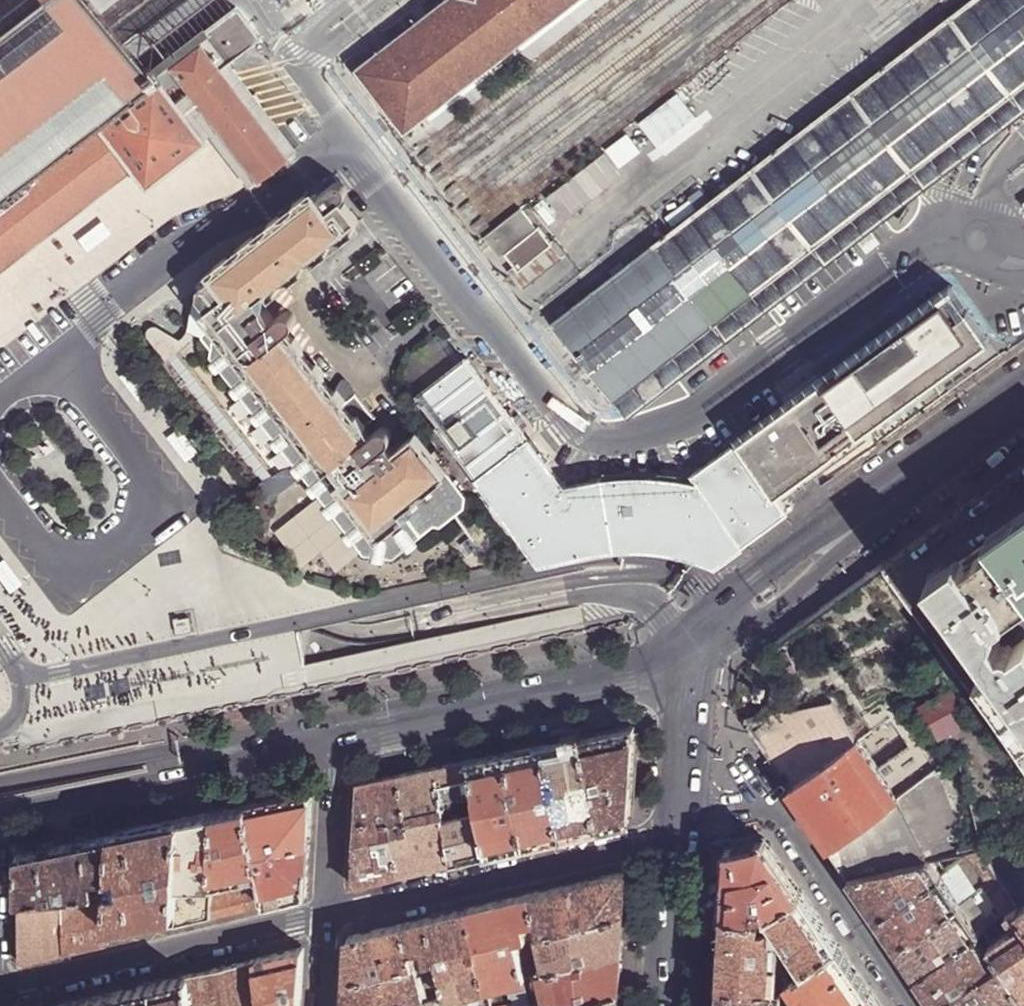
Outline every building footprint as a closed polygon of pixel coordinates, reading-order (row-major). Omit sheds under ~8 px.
[(46,233),(79,207),(128,169),(140,184),(199,139),(198,137),(204,133),(245,184),(245,185),(290,150),(222,62),(254,37),(231,6),(198,31),(146,71),(133,48),(131,46),(124,37),(110,19),(101,8),(95,0),(0,0),(0,268),(46,233)] [(231,6),(230,0),(195,0),(133,48),(146,71),(198,31),(231,6)] [(358,70),(407,131),(578,0),(450,0),(358,70)] [(1023,95),(1023,0),(974,0),(554,323),(619,408),(1023,95)] [(317,194),(314,189),(211,271),(214,275),(199,286),(197,294),(199,297),(194,309),(189,335),(196,335),(199,337),(210,349),(210,356),(300,470),(363,550),(394,560),(437,530),(442,532),(466,516),(468,503),(416,436),(394,451),(389,445),(391,443),(391,441),(391,434),(387,430),(380,428),(376,431),(349,398),(293,330),(295,322),(294,318),(289,314),(283,314),(277,319),(270,312),(272,304),(274,295),(278,292),(367,222),(345,195),(348,192),(349,188),(348,184),(347,182),(345,180),(341,179),(338,179),(334,180),(317,194)] [(521,208),(485,237),(501,257),(507,252),(517,267),(522,272),(556,245),(542,224),(538,228),(521,208)] [(567,259),(556,245),(522,272),(517,267),(511,273),(524,291),(567,259)] [(937,297),(953,320),(966,311),(962,305),(949,288),(937,297)] [(820,383),(736,443),(775,495),(988,340),(966,311),(953,320),(937,297),(836,371),(839,375),(823,387),(820,383)] [(409,371),(408,380),(422,397),(423,392),(464,361),(445,338),(442,334),(418,353),(412,359),(409,371)] [(464,361),(423,392),(422,397),(443,425),(440,427),(481,480),(542,560),(550,559),(589,552),(621,546),(640,546),(664,547),(692,552),(718,560),(787,511),(775,495),(736,443),(694,475),(702,486),(672,481),(656,478),(626,477),(596,480),(567,487),(467,358),(464,361)] [(48,440),(39,447),(47,457),(56,450),(48,440)] [(994,537),(1023,578),(1023,516),(994,537)] [(999,620),(1023,603),(1023,578),(994,537),(950,568),(935,579),(976,637),(999,620)] [(1001,626),(999,620),(976,637),(993,662),(1016,646),(1014,643),(1009,641),(1005,643),(997,633),(1000,631),(1001,626)] [(1016,646),(993,662),(982,670),(1023,730),(1023,640),(1016,646)] [(958,758),(933,775),(891,715),(857,739),(831,699),(776,713),(748,729),(769,759),(808,813),(826,839),(831,846),(851,875),(851,874),(931,858),(954,853),(978,848),(985,847),(958,758)] [(610,733),(584,738),(601,826),(629,820),(632,782),(635,727),(610,733)] [(578,832),(601,826),(584,738),(563,742),(546,745),(564,835),(578,832)] [(538,841),(564,835),(546,745),(524,750),(509,753),(527,844),(538,841)] [(506,849),(527,844),(509,753),(490,757),(473,760),(491,852),(506,849)] [(381,778),(358,783),(356,807),(354,864),(353,885),(369,881),(471,857),(491,852),(473,760),(412,772),(381,778)] [(311,826),(312,793),(292,797),(258,804),(247,806),(256,854),(310,844),(311,826)] [(266,905),(256,854),(247,806),(232,809),(216,812),(213,884),(212,919),(241,912),(266,905)] [(212,919),(213,884),(216,812),(198,815),(182,818),(177,927),(192,923),(212,919)] [(112,884),(111,942),(125,939),(164,930),(177,927),(182,818),(144,826),(114,833),(113,871),(112,884)] [(114,833),(20,851),(21,878),(21,897),(68,890),(100,886),(100,874),(113,871),(114,833)] [(765,839),(728,848),(726,886),(725,913),(764,915),(772,913),(801,893),(765,839)] [(978,848),(997,876),(1017,904),(1018,907),(1023,903),(1023,839),(985,847),(978,848)] [(310,844),(256,854),(266,905),(308,896),(309,866),(310,844)] [(997,876),(978,848),(942,875),(961,902),(997,876)] [(978,848),(954,853),(960,861),(978,848)] [(954,853),(931,858),(942,875),(960,861),(954,853)] [(931,858),(851,874),(868,899),(880,916),(942,875),(931,858)] [(528,937),(541,934),(624,912),(625,887),(626,872),(532,894),(538,919),(525,923),(528,937)] [(961,902),(942,875),(880,916),(894,936),(900,945),(961,902)] [(997,876),(961,902),(981,929),(1007,911),(1017,904),(997,876)] [(100,886),(68,890),(67,953),(85,949),(111,942),(112,884),(100,886)] [(68,890),(21,897),(21,923),(21,964),(67,953),(68,890)] [(817,915),(801,893),(772,913),(803,958),(801,959),(807,968),(839,947),(817,915)] [(526,978),(527,977),(519,941),(529,938),(528,937),(525,923),(538,919),(532,894),(518,898),(479,907),(469,909),(492,1005),(534,1005),(526,978)] [(961,902),(900,945),(913,963),(919,973),(974,933),(981,929),(961,902)] [(1016,925),(991,942),(1003,959),(1023,989),(1023,915),(1018,907),(1017,904),(1007,911),(1016,925)] [(405,924),(412,950),(424,948),(426,956),(433,959),(440,962),(447,994),(450,1005),(492,1005),(469,909),(428,919),(405,924)] [(981,929),(991,942),(1016,925),(1007,911),(981,929)] [(623,930),(624,912),(541,934),(550,971),(622,952),(623,930)] [(772,913),(764,915),(725,913),(722,956),(721,983),(779,986),(785,986),(791,987),(791,978),(795,974),(791,965),(801,959),(803,958),(772,913)] [(347,980),(433,959),(426,956),(424,948),(412,950),(405,924),(349,937),(348,962),(347,980)] [(931,989),(939,1000),(995,964),(974,933),(919,973),(931,989)] [(529,938),(519,941),(527,977),(538,974),(529,938)] [(839,947),(807,968),(795,974),(791,978),(801,996),(796,1000),(800,1005),(848,1005),(870,992),(853,967),(839,947)] [(258,958),(265,1005),(301,1005),(304,948),(279,953),(258,958)] [(620,991),(621,966),(622,952),(550,971),(538,974),(527,977),(526,978),(534,1005),(561,1005),(620,991)] [(258,958),(216,968),(189,975),(194,1005),(265,1005),(258,958)] [(347,980),(346,1004),(346,1005),(402,1005),(447,994),(440,962),(433,959),(347,980)] [(1023,999),(1023,989),(1003,959),(995,964),(939,1000),(943,1005),(1014,1005),(1023,999)] [(189,975),(170,979),(154,983),(137,987),(120,991),(121,1005),(194,1005),(189,975)] [(785,986),(779,986),(721,983),(720,1005),(784,1005),(785,986)] [(54,1005),(121,1005),(120,991),(68,1003),(54,1005)] [(620,991),(561,1005),(619,1005),(620,991)] [(870,992),(848,1005),(880,1005),(870,992)] [(402,1005),(450,1005),(447,994),(402,1005)]
